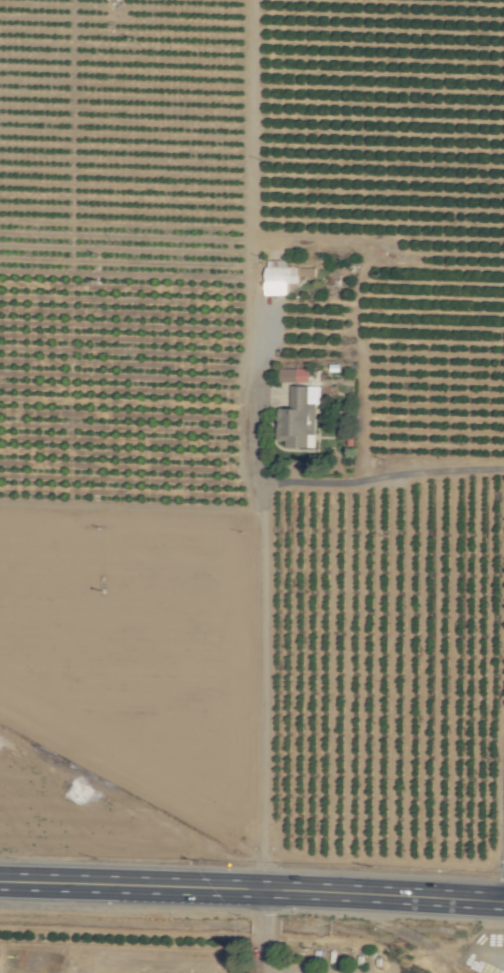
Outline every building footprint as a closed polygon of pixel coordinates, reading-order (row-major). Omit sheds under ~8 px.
[(285,295),(285,283),(299,284),(299,277),(316,277),(316,268),(288,267),(288,261),(278,261),(277,267),(265,267),(264,295),(285,295)] [(310,368),(283,369),(283,382),(310,382),(310,368)] [(318,448),(319,387),(291,386),(291,409),(279,409),(278,441),(287,441),(287,448),(318,448)]
